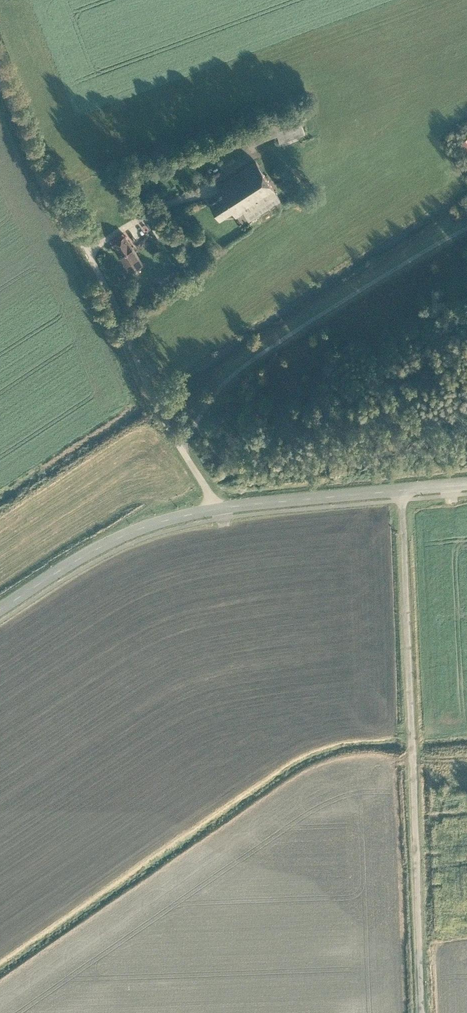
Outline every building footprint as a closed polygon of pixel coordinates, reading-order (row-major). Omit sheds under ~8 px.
[(280,200),(255,161),(220,184),(225,192),(208,202),(217,216),(226,210),(231,218),(239,213),(245,222),(280,200)] [(143,263),(127,236),(113,244),(129,271),(143,263)]
